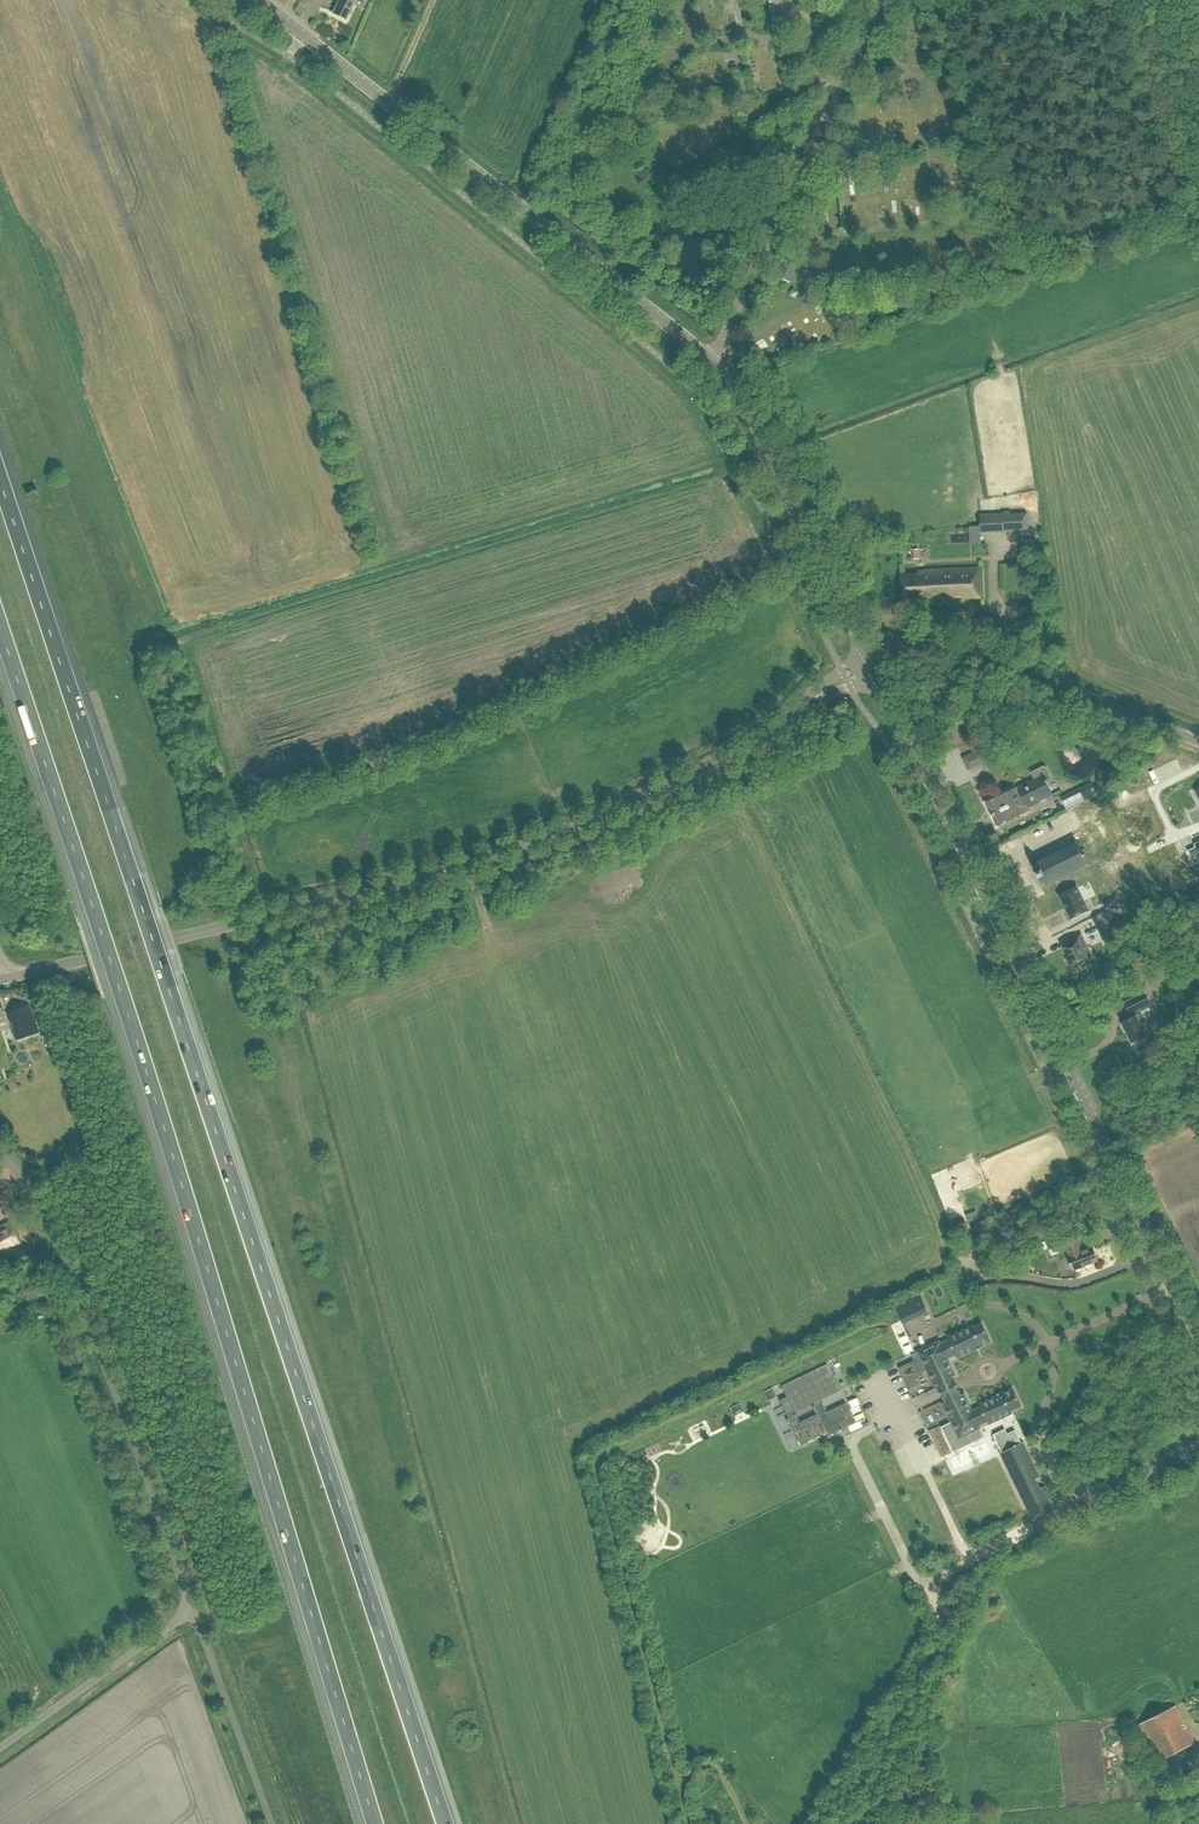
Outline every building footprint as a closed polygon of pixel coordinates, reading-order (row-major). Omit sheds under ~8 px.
[(333,13),(347,20),(356,1),(362,4),(364,0),(339,0),(333,13)] [(781,0),(768,0),(769,6),(772,17),(782,14),(781,10),(784,10),(781,0)] [(775,276),(789,282),(796,266),(782,260),(775,276)] [(981,515),(982,533),(1029,531),(1028,513),(981,515)] [(901,571),(901,596),(915,596),(915,599),(941,600),(941,596),(950,596),(950,600),(965,600),(965,597),(981,597),(981,568),(918,567),(918,571),(901,571)] [(975,632),(998,631),(997,616),(974,618),(975,632)] [(962,669),(956,687),(965,690),(971,672),(962,669)] [(995,756),(972,768),(979,780),(1002,768),(995,756)] [(1034,778),(1032,780),(1017,787),(986,802),(997,827),(1030,811),(1029,810),(1043,803),(1042,801),(1054,795),(1046,780),(1052,778),(1047,767),(1044,766),(1031,772),(1034,778)] [(1065,805),(1068,810),(1098,795),(1092,783),(1069,794),(1072,801),(1065,805)] [(1043,887),(1048,885),(1069,874),(1089,864),(1077,842),(1032,864),(1043,887)] [(1195,844),(1196,846),(1188,850),(1195,864),(1198,862),(1198,842),(1195,844)] [(1077,886),(1059,895),(1071,920),(1089,910),(1077,886)] [(1108,924),(1097,929),(1103,941),(1113,936),(1108,924)] [(1072,943),(1063,947),(1073,966),(1093,957),(1082,934),(1071,939),(1072,943)] [(1158,967),(1178,957),(1171,944),(1152,954),(1158,967)] [(1134,1017),(1123,1022),(1124,1024),(1122,1025),(1125,1031),(1127,1030),(1132,1042),(1136,1040),(1140,1049),(1148,1045),(1150,1047),(1162,1041),(1154,1025),(1156,1024),(1151,1014),(1153,1013),(1149,1004),(1150,1004),(1145,993),(1127,1002),(1134,1017)] [(29,1004),(6,1012),(16,1039),(38,1031),(29,1004)] [(66,1063),(61,1049),(49,1053),(54,1067),(66,1063)] [(75,1092),(69,1094),(73,1104),(79,1102),(75,1092)] [(18,1244),(9,1225),(0,1230),(0,1252),(4,1250),(4,1251),(18,1244)] [(999,1251),(1009,1248),(1003,1229),(989,1234),(995,1249),(998,1248),(999,1251)] [(1084,1249),(1078,1232),(1059,1240),(1064,1251),(1067,1250),(1069,1255),(1067,1255),(1074,1271),(1094,1262),(1088,1248),(1084,1249)] [(1038,1243),(1040,1251),(1049,1248),(1052,1254),(1059,1252),(1053,1235),(1045,1238),(1046,1241),(1038,1243)] [(920,1314),(916,1305),(924,1301),(921,1294),(895,1306),(902,1322),(920,1314)] [(939,1389),(956,1381),(953,1376),(956,1375),(948,1358),(956,1354),(958,1357),(974,1350),(975,1350),(981,1347),(981,1346),(991,1342),(982,1323),(973,1327),(972,1325),(948,1336),(950,1340),(941,1344),(940,1340),(918,1351),(934,1385),(936,1384),(939,1389)] [(827,1364),(781,1386),(793,1412),(839,1390),(827,1364)] [(960,1390),(943,1398),(945,1403),(943,1404),(959,1438),(981,1428),(979,1425),(988,1421),(989,1424),(1013,1413),(1012,1411),(1022,1406),(1013,1388),(1002,1393),(1002,1392),(995,1395),(995,1396),(980,1403),(981,1406),(973,1410),(965,1394),(962,1395),(960,1390)] [(768,1392),(773,1404),(780,1401),(775,1389),(768,1392)] [(743,1411),(740,1403),(730,1408),(734,1415),(743,1411)] [(1049,1499),(1050,1498),(1045,1488),(1040,1490),(1036,1481),(1041,1478),(1035,1466),(1033,1466),(1022,1443),(1002,1452),(1014,1476),(1012,1477),(1027,1509),(1032,1518),(1053,1508),(1049,1499)] [(1196,1742),(1176,1704),(1139,1724),(1157,1762),(1196,1742)] [(1125,1765),(1124,1757),(1115,1758),(1116,1765),(1125,1765)]
